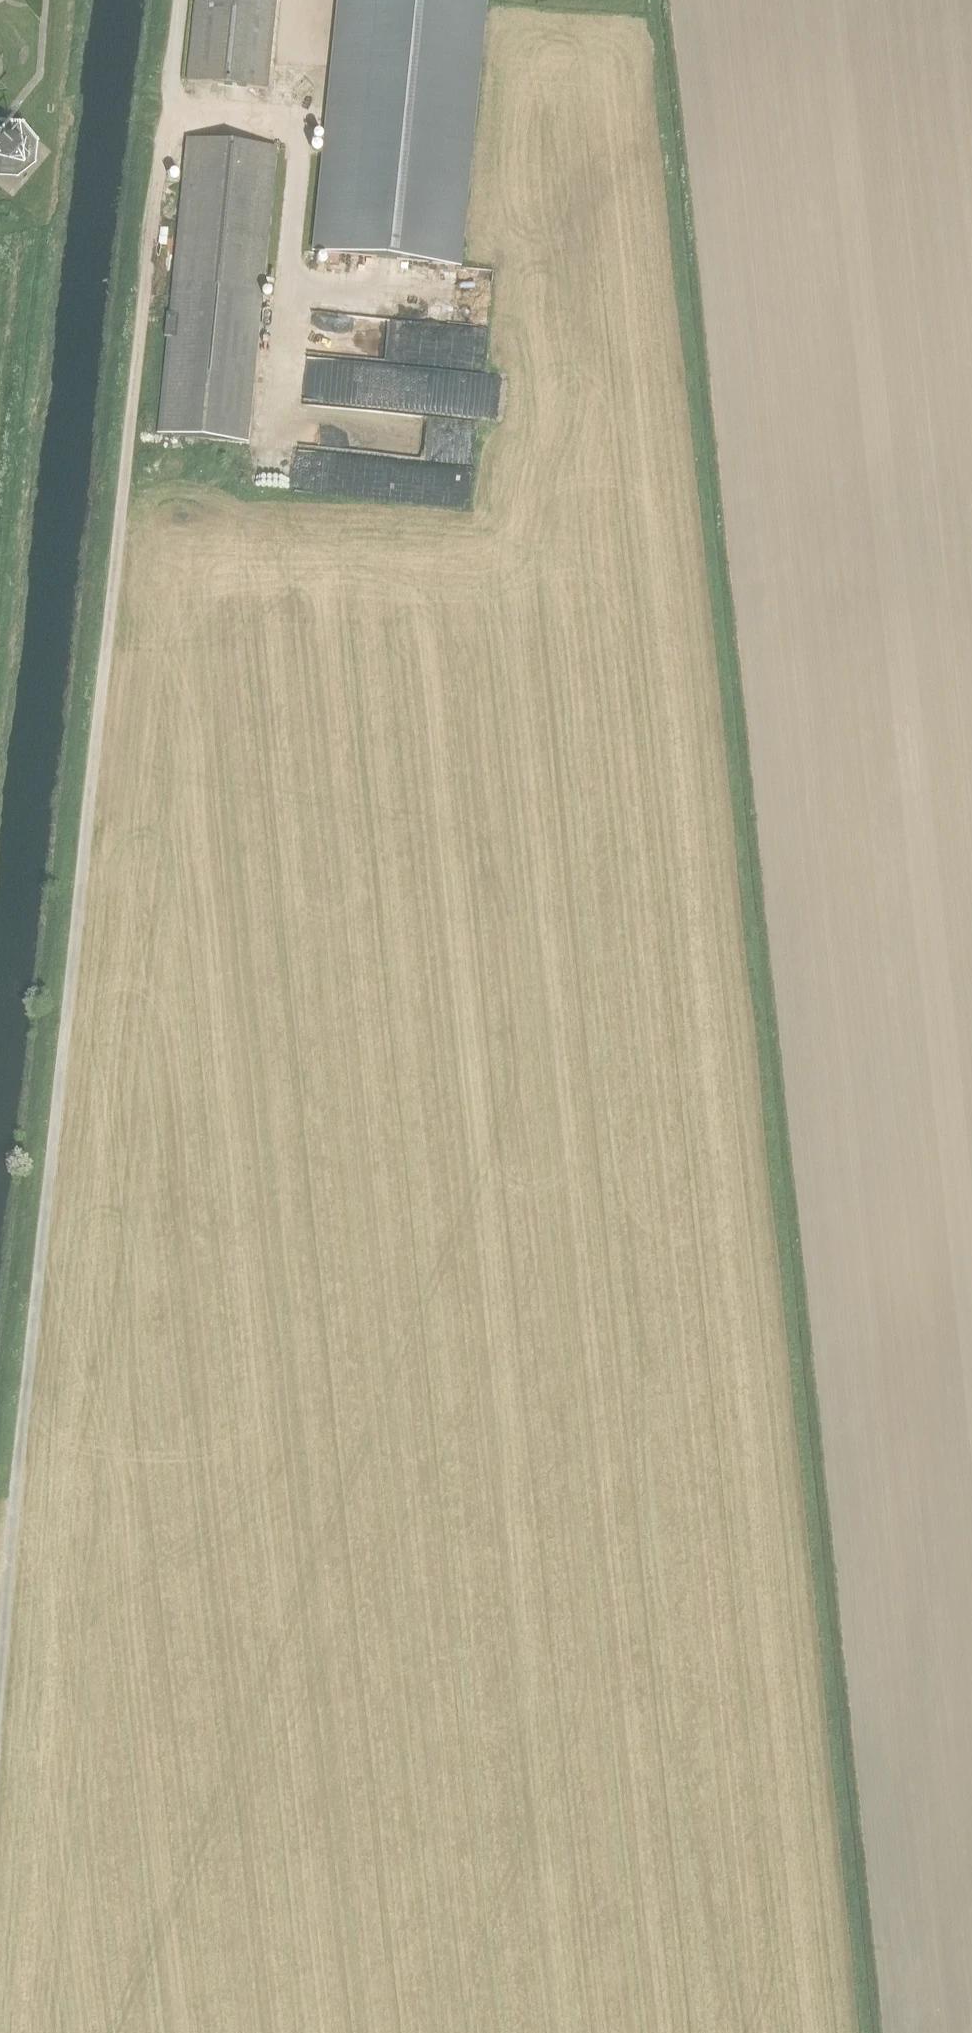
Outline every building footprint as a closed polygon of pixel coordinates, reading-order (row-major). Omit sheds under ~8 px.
[(278,0),(196,0),(187,83),(268,92),(278,0)] [(312,248),(312,253),(462,268),(488,2),(469,0),(337,0),(312,248)] [(27,149),(18,138),(4,137),(0,141),(0,170),(2,172),(16,173),(26,163),(27,149)] [(247,444),(277,150),(189,141),(171,316),(168,315),(166,339),(169,339),(159,436),(247,444)] [(484,371),(489,328),(482,328),(458,333),(441,331),(439,322),(429,325),(366,318),(364,339),(369,360),(443,368),(445,381),(453,382),(452,389),(453,393),(463,394),(464,402),(455,404),(462,405),(473,402),(481,403),(484,371)]
